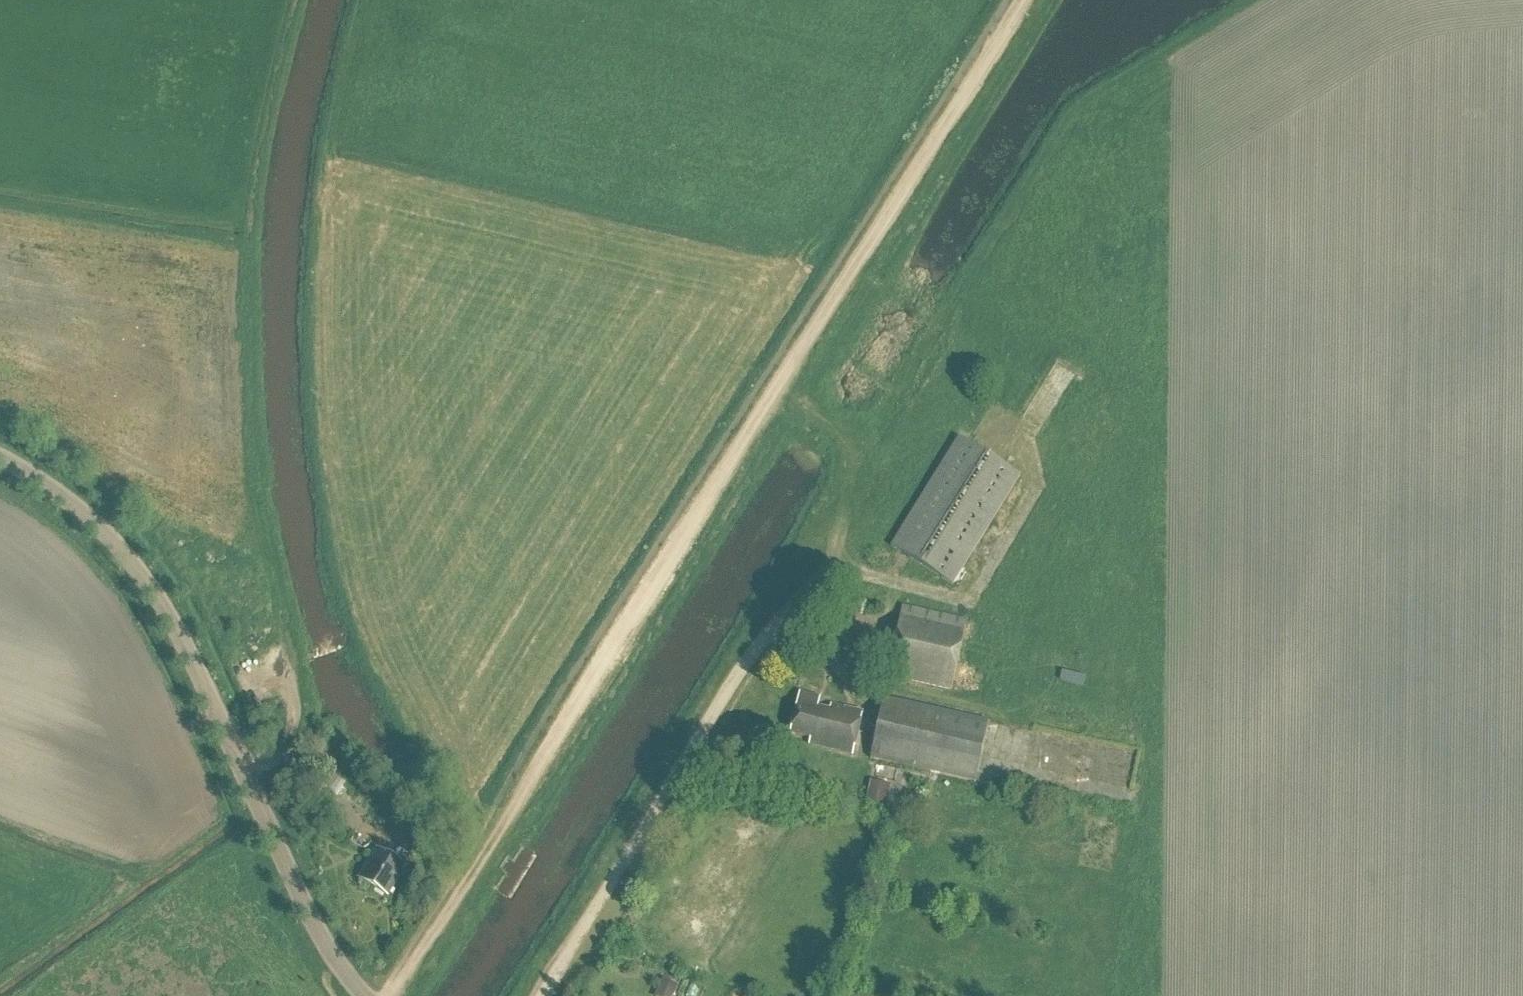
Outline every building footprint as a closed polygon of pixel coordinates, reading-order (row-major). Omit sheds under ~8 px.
[(889,547),(951,585),(1018,476),(956,438),(889,547)] [(885,679),(949,693),(965,621),(901,607),(885,679)] [(808,743),(806,748),(851,759),(861,718),(829,710),(828,716),(816,713),(819,701),(798,696),(788,737),(808,743)] [(868,761),(973,784),(987,720),(882,698),(868,761)] [(865,808),(886,812),(891,785),(870,780),(865,808)] [(360,882),(388,900),(407,872),(378,853),(360,882)] [(658,995),(674,995),(679,986),(667,980),(658,995)]
